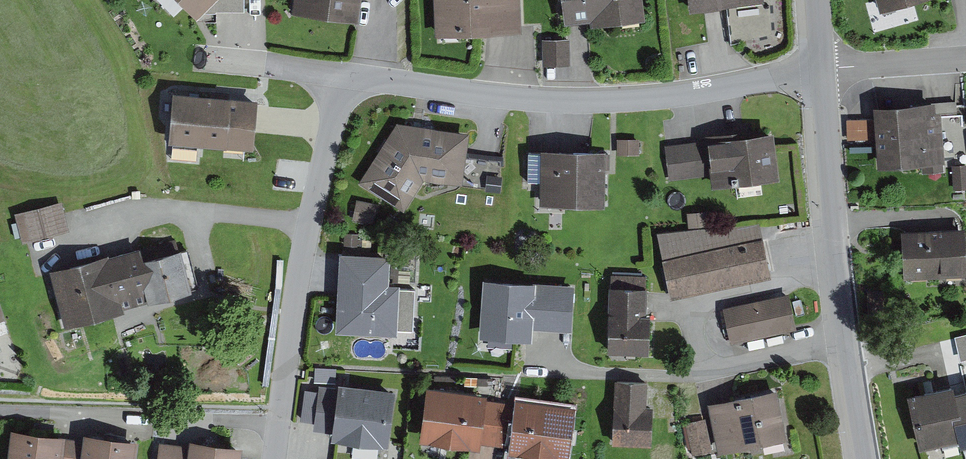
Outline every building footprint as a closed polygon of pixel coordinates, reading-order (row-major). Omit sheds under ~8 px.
[(196,16),(202,10),(216,11),(217,9),(244,9),(245,0),(181,0),(196,16)] [(293,10),(358,19),(361,0),(294,0),(293,10)] [(436,35),(522,31),(520,0),(434,0),(436,35)] [(564,23),(589,20),(590,26),(646,19),(643,0),(562,0),(564,23)] [(690,11),(765,2),(764,0),(688,0),(690,11)] [(880,11),(916,0),(877,0),(880,11)] [(570,37),(542,38),(542,65),(556,65),(570,65),(570,37)] [(257,98),(173,90),(168,141),(253,149),(257,98)] [(935,101),(874,105),(878,166),(922,163),(942,162),(945,162),(941,114),(941,111),(936,111),(935,102),(935,101)] [(956,101),(935,102),(936,111),(941,111),(941,114),(957,114),(956,101)] [(872,118),(846,118),(847,140),(872,139),(872,118)] [(397,121),(358,181),(404,210),(424,180),(462,184),(469,130),(397,121)] [(705,139),(664,144),(668,180),(710,175),(712,186),(779,178),(773,130),(760,131),(759,126),(705,133),(705,139)] [(639,137),(617,138),(617,154),(639,154),(639,137)] [(539,182),(539,205),(605,206),(606,148),(540,147),(540,151),(527,151),(527,182),(539,182)] [(943,171),(942,162),(922,163),(922,172),(943,171)] [(951,164),(953,189),(965,188),(965,163),(951,164)] [(377,203),(356,199),(352,219),(373,224),(377,203)] [(62,200),(15,213),(22,242),(69,230),(62,200)] [(707,210),(687,212),(688,228),(709,226),(707,210)] [(657,231),(662,258),(763,236),(760,222),(657,231)] [(901,230),(904,279),(965,276),(965,241),(965,227),(901,230)] [(358,233),(345,232),(344,244),(371,246),(372,239),(357,238),(358,233)] [(763,236),(662,258),(671,298),(771,276),(767,256),(763,236)] [(49,268),(65,326),(124,310),(123,307),(198,287),(187,248),(181,250),(180,248),(178,248),(175,239),(141,248),(140,245),(109,254),(109,251),(49,268)] [(391,252),(339,250),(335,330),(397,333),(397,329),(413,329),(415,289),(399,288),(399,282),(390,282),(391,252)] [(611,286),(609,285),(607,351),(649,352),(650,313),(646,313),(647,305),(647,286),(645,286),(645,275),(611,274),(611,286)] [(488,337),(487,346),(512,348),(512,338),(532,339),(533,327),(571,330),(575,284),(483,277),(479,336),(488,337)] [(789,293),(723,307),(731,343),(796,329),(789,293)] [(9,331),(5,321),(7,320),(0,302),(0,335),(9,331)] [(954,335),(959,360),(965,359),(965,333),(954,335)] [(648,380),(615,379),(612,443),(651,444),(653,406),(646,406),(648,380)] [(314,422),(313,429),(332,431),(332,437),(388,444),(395,388),(338,381),(338,386),(319,384),(318,390),(304,388),(300,420),(314,422)] [(906,394),(919,449),(958,440),(960,447),(965,446),(965,389),(954,391),(952,384),(906,394)] [(488,393),(426,385),(419,441),(479,448),(480,442),(494,444),(500,400),(487,399),(488,393)] [(708,402),(719,452),(787,438),(777,388),(708,402)] [(494,444),(509,446),(508,452),(561,458),(569,458),(576,405),(515,397),(514,402),(500,400),(494,444)] [(705,418),(685,422),(692,455),(713,451),(705,418)] [(11,427),(7,458),(63,458),(66,438),(66,434),(11,427)] [(138,439),(83,431),(82,439),(66,438),(63,458),(136,458),(138,439)] [(160,442),(157,458),(240,458),(242,446),(189,438),(188,446),(160,442)]
